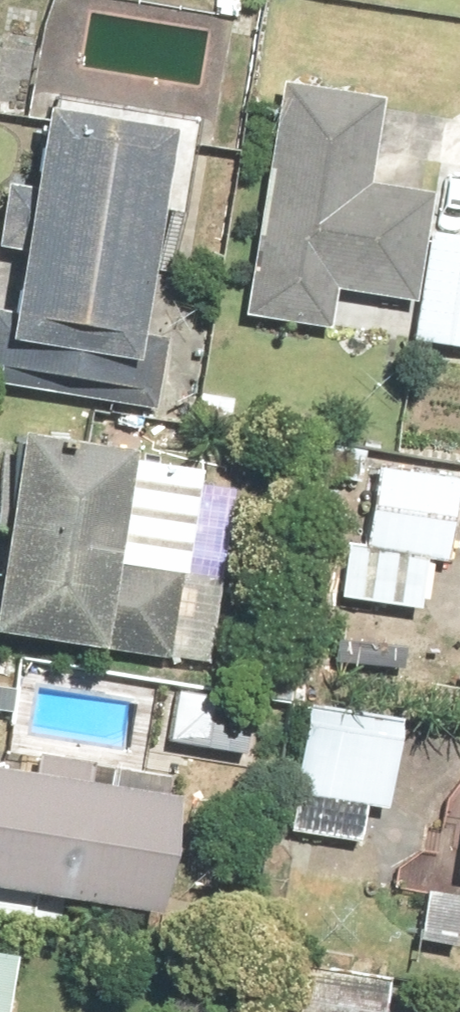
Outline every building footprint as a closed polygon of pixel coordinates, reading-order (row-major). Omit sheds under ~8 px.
[(370,174),(382,92),(270,76),(237,310),(320,322),(326,283),(412,295),(421,231),(423,222),(428,182),(370,174)] [(164,120),(30,100),(0,294),(0,362),(152,386),(160,329),(132,325),(164,120)] [(423,222),(421,231),(412,295),(408,327),(459,335),(459,227),(423,222)] [(198,453),(9,425),(0,484),(0,627),(200,656),(211,577),(180,572),(198,453)] [(371,455),(360,537),(342,535),(334,591),(412,601),(419,552),(449,555),(459,470),(459,467),(371,455)] [(326,728),(294,726),(287,828),(359,833),(361,800),(387,802),(393,706),(327,702),(326,728)] [(144,905),(167,769),(105,758),(108,741),(28,727),(23,763),(0,759),(0,900),(3,881),(144,905)] [(416,879),(411,939),(457,943),(459,906),(459,883),(416,879)] [(288,951),(280,1011),(379,1011),(386,965),(288,951)]
